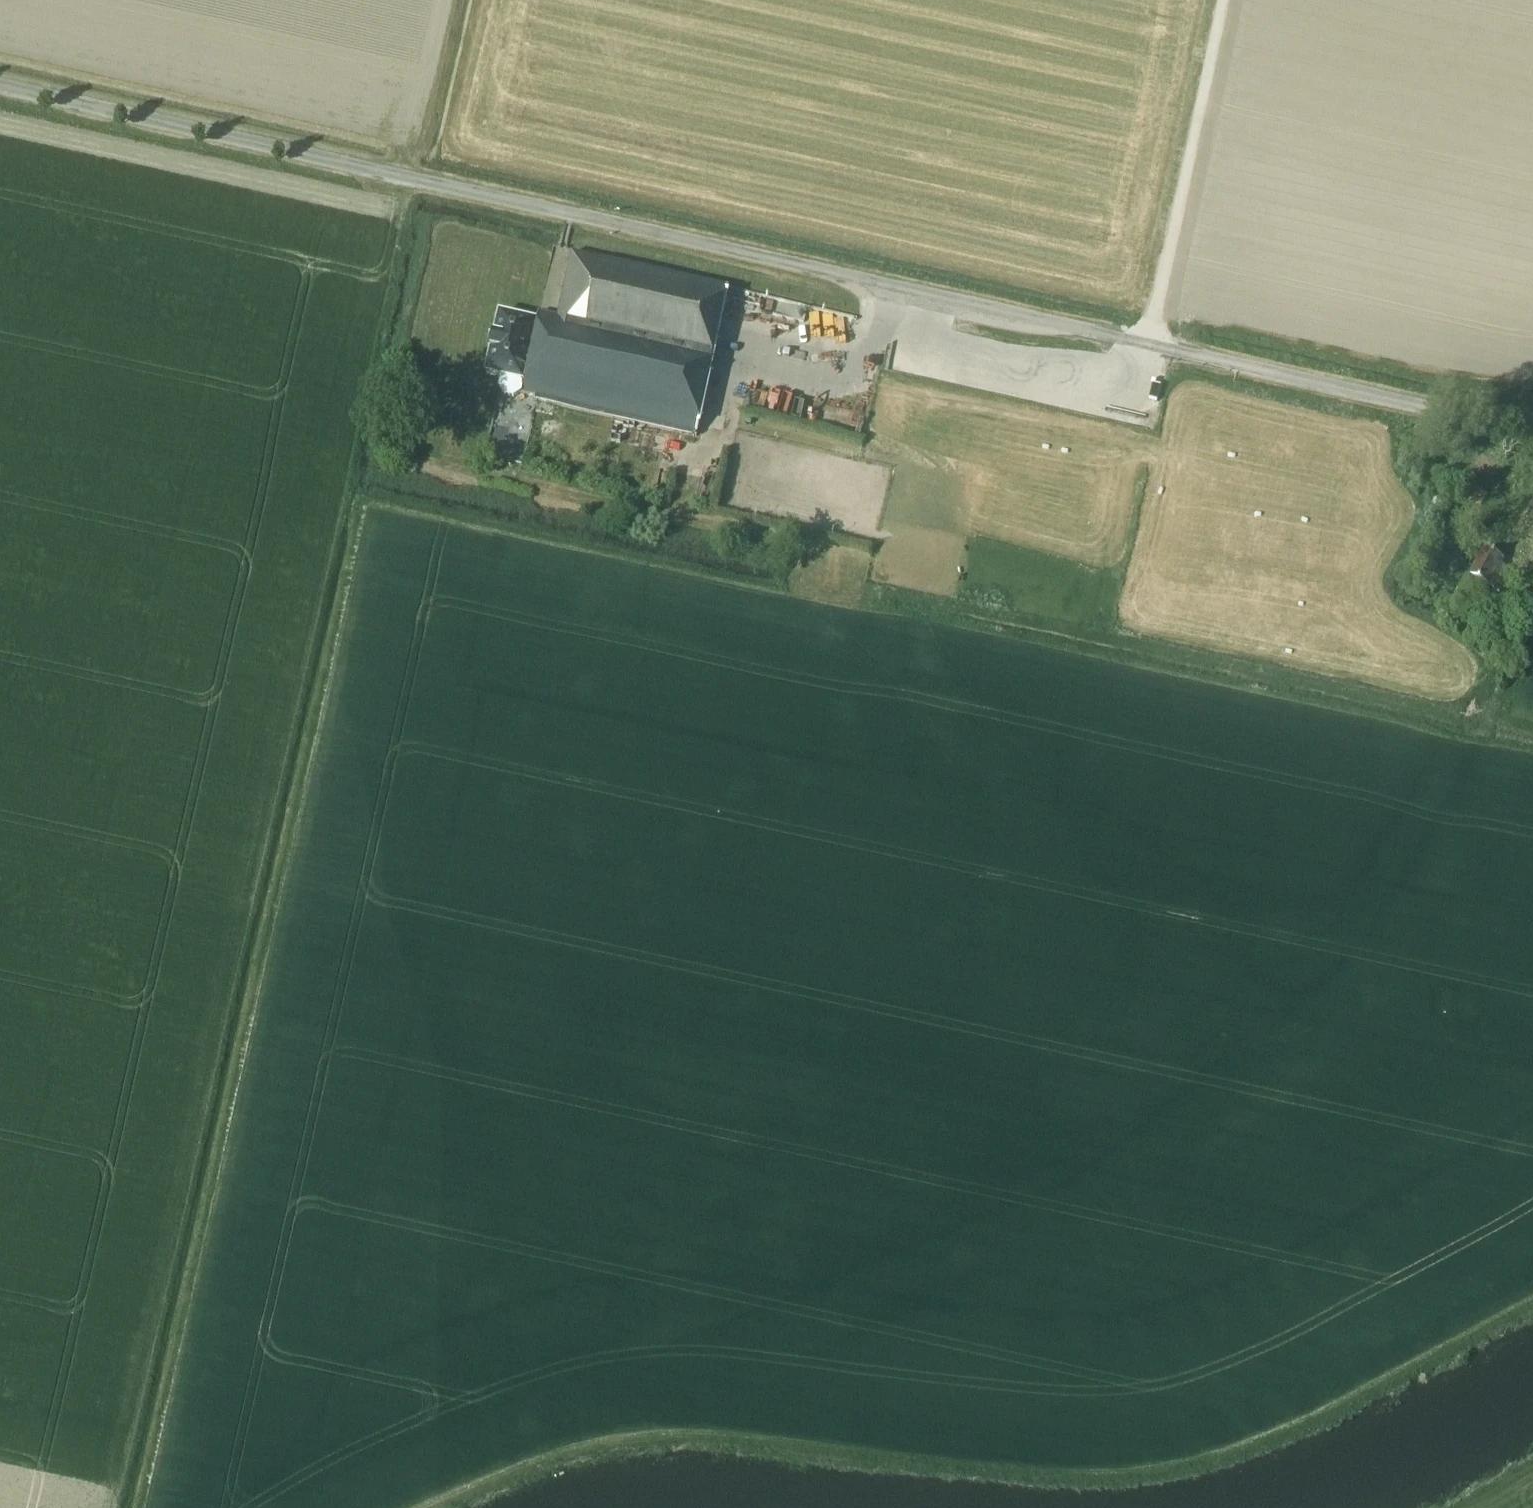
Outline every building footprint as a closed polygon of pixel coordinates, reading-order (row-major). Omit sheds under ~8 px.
[(696,436),(729,288),(573,253),(559,318),(539,313),(537,322),(500,314),(494,338),(492,337),(489,350),(492,351),(487,374),(502,378),(500,388),(506,395),(513,397),(521,393),(536,396),(535,400),(696,436)] [(1499,591),(1511,570),(1500,564),(1502,560),(1484,550),(1465,585),(1484,596),(1489,586),(1499,591)]
